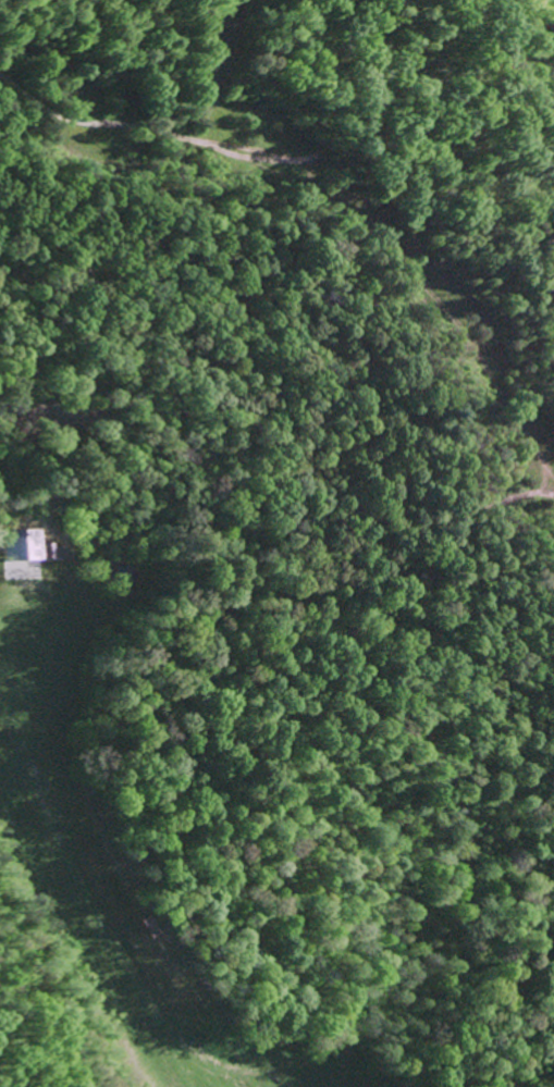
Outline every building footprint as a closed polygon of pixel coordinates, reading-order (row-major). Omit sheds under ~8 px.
[(45,528),(25,530),(25,532),(13,533),(14,559),(64,556),(63,545),(46,546),(45,528)]
